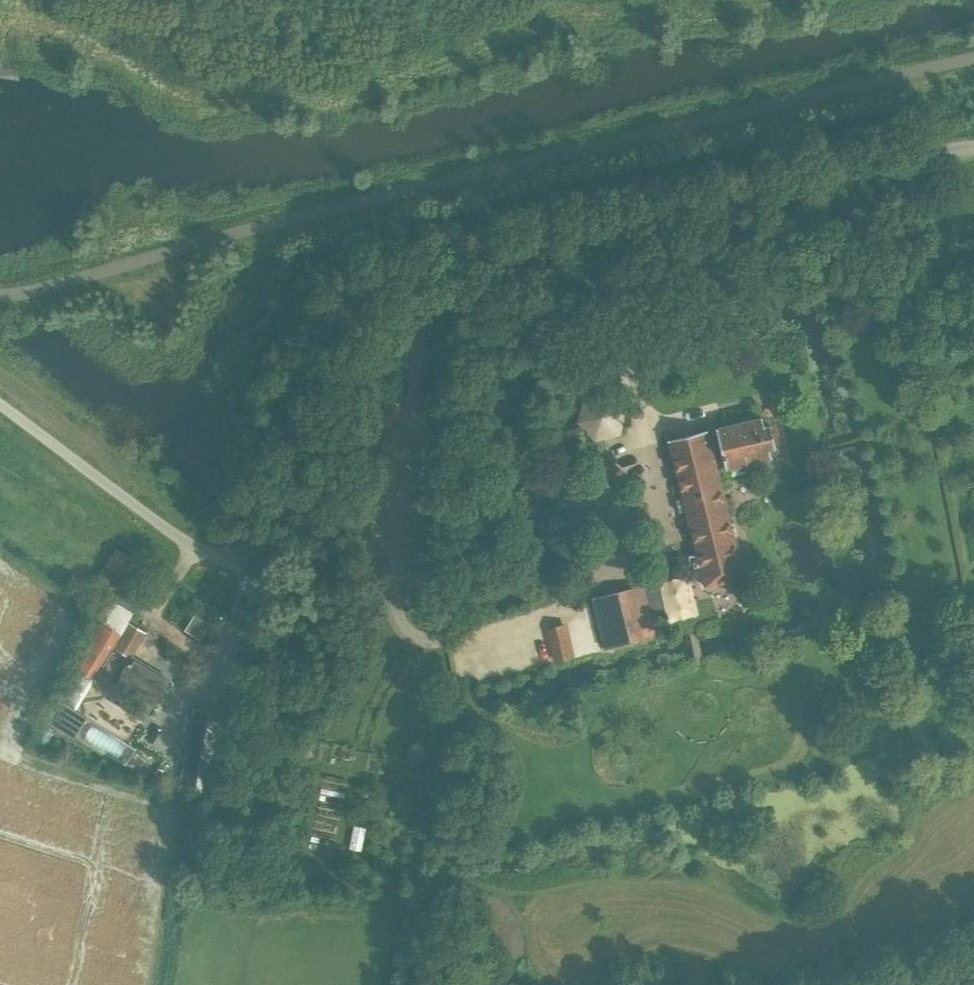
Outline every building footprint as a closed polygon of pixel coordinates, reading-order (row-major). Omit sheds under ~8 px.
[(627,409),(623,405),(609,389),(581,395),(573,421),(595,440),(620,434),(627,409)] [(667,440),(704,585),(744,576),(717,470),(770,456),(768,447),(774,446),(768,424),(763,426),(760,416),(667,440)] [(202,502),(196,511),(204,517),(210,508),(202,502)] [(104,565),(119,575),(121,576),(132,559),(115,547),(104,565)] [(656,636),(643,585),(593,598),(606,649),(656,636)] [(70,663),(68,666),(92,681),(110,691),(116,681),(152,703),(168,678),(130,655),(144,632),(128,621),(133,612),(136,614),(140,607),(123,597),(119,604),(113,600),(99,624),(96,622),(70,663)] [(548,626),(556,660),(573,656),(564,623),(548,626)] [(58,698),(45,720),(74,738),(87,717),(75,709),(75,708),(76,708),(92,681),(68,666),(51,694),(58,698)] [(42,724),(34,738),(46,744),(53,729),(42,724)] [(139,754),(129,770),(144,779),(154,763),(139,754)]
